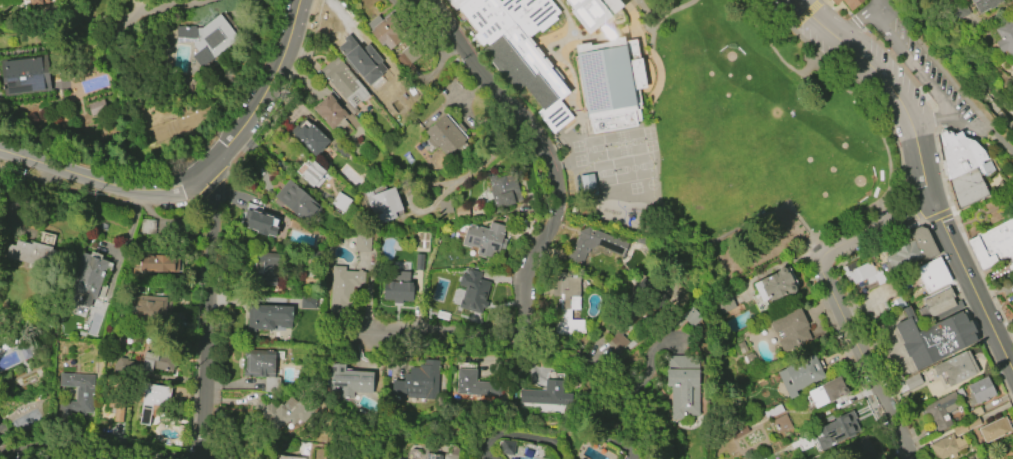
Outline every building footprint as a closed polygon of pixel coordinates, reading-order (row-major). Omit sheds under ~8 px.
[(455,10),(447,0),(500,0),(501,1),(502,0),(552,0),(560,11),(556,15),(558,17),(541,31),(539,28),(529,36),(536,44),(533,45),(535,47),(537,46),(544,54),(542,56),(544,58),(546,57),(553,65),(551,67),(552,69),(555,66),(564,77),(560,79),(570,91),(560,100),(573,116),(554,132),(537,111),(542,107),(525,85),(516,91),(482,49),(489,44),(486,41),(482,45),(474,34),(479,31),(459,6),(455,10)] [(574,9),(567,0),(620,0),(625,6),(590,35),(572,11),(574,9)] [(851,9),(843,0),(862,0),(851,9)] [(972,3),(970,0),(1001,0),(1002,1),(995,5),(996,6),(990,10),(989,8),(979,14),(972,3)] [(388,50),(382,43),(380,45),(363,25),(376,15),(381,20),(389,13),(401,28),(395,32),(401,39),(388,50)] [(218,14),(237,38),(199,67),(190,56),(196,51),(192,45),(191,41),(175,41),(175,26),(194,26),(194,28),(200,28),(218,14)] [(993,29),(1012,19),(1012,64),(1011,61),(1005,51),(1000,54),(994,42),(999,39),(993,29)] [(637,124),(594,132),(592,118),(589,119),(588,110),(585,111),(575,56),(577,55),(576,45),(591,42),(591,45),(611,42),(610,39),(625,36),(626,40),(637,38),(641,58),(643,58),(648,88),(640,89),(643,107),(639,108),(642,121),(637,122),(637,124)] [(368,87),(335,50),(347,40),(353,48),(362,41),(375,57),(363,67),(366,71),(368,69),(376,80),(368,87)] [(396,58),(401,54),(399,52),(411,43),(421,54),(410,62),(416,70),(410,75),(396,58)] [(2,96),(0,78),(0,61),(44,55),(48,91),(2,96)] [(319,70),(335,56),(340,62),(341,61),(347,68),(347,69),(368,94),(353,106),(357,110),(352,115),(343,105),(348,101),(347,101),(346,101),(344,99),(319,70)] [(328,94),(347,115),(343,119),(347,124),(337,133),(332,128),(330,130),(312,108),(328,94)] [(106,111),(103,99),(87,103),(90,116),(106,111)] [(445,156),(423,132),(443,115),(445,114),(456,126),(458,124),(463,129),(461,132),(466,138),(445,156)] [(292,135),(302,125),(305,128),(308,125),(310,127),(312,125),(328,141),(314,156),(292,135)] [(988,194),(957,209),(947,180),(949,178),(946,171),(947,170),(946,167),(947,166),(943,159),(942,147),(945,146),(941,137),(942,137),(940,133),(944,131),(946,134),(951,132),(953,136),(955,135),(954,134),(960,131),(963,137),(973,140),(983,150),(987,158),(981,161),(982,163),(975,167),(988,194)] [(312,187),(299,176),(312,160),(325,171),(320,177),(324,180),(317,188),(314,185),(312,187)] [(495,209),(486,177),(513,170),(521,200),(513,202),(513,204),(495,209)] [(273,197),(288,180),(320,207),(319,208),(319,210),(316,215),(312,214),(304,223),(273,197)] [(393,187),(402,210),(394,213),(395,217),(384,222),(383,219),(378,221),(375,215),(373,217),(370,209),(369,209),(365,198),(393,187)] [(344,212),(332,205),(334,202),(333,201),(338,192),(352,200),(344,212)] [(438,201),(439,213),(451,213),(451,201),(438,201)] [(248,204),(261,208),(260,211),(282,219),(281,221),(277,219),(275,227),(277,228),(274,237),(268,235),(267,236),(256,233),(256,232),(241,227),(248,204)] [(1011,211),(1012,215),(1012,273),(1009,275),(1006,268),(1010,266),(1010,264),(1012,263),(1009,257),(982,272),(966,241),(1008,220),(1005,214),(1011,211)] [(470,248),(461,245),(466,229),(468,230),(470,224),(488,230),(490,222),(505,226),(501,239),(506,240),(503,250),(498,249),(497,253),(492,252),(491,258),(484,256),(484,258),(476,255),(477,253),(476,253),(477,248),(471,246),(470,248)] [(565,259),(571,245),(573,245),(576,236),(579,235),(578,231),(588,227),(628,242),(623,257),(609,251),(610,250),(596,244),(595,246),(589,248),(588,252),(585,251),(581,264),(565,259)] [(938,254),(923,262),(921,258),(914,261),(915,263),(906,267),(905,266),(891,273),(884,258),(892,254),(890,251),(912,240),(908,232),(919,227),(922,228),(926,229),(938,254)] [(354,251),(355,234),(371,235),(370,252),(354,251)] [(44,268),(3,257),(6,245),(12,247),(13,241),(28,244),(29,242),(31,242),(50,247),(48,252),(56,254),(54,264),(46,262),(44,268)] [(93,301),(91,300),(87,309),(76,305),(79,295),(67,291),(81,253),(87,255),(89,252),(100,256),(99,260),(106,262),(93,301)] [(276,286),(278,253),(252,252),(250,284),(276,286)] [(153,272),(145,272),(145,271),(138,271),(137,258),(148,258),(148,256),(151,256),(151,258),(154,258),(154,256),(165,255),(165,258),(177,258),(177,272),(153,272)] [(928,293),(916,268),(939,257),(951,281),(928,293)] [(850,286),(841,267),(855,261),(858,267),(867,262),(869,266),(871,264),(876,274),(850,286)] [(332,265),(346,266),(345,270),(365,272),(364,283),(359,283),(359,287),(354,286),(352,306),(348,306),(347,312),(329,311),(332,265)] [(483,304),(471,301),(470,306),(461,303),(471,266),(476,267),(475,270),(481,271),(479,276),(490,279),(483,304)] [(761,302),(752,284),(778,271),(778,270),(779,269),(779,268),(780,268),(781,268),(782,267),(783,268),(784,268),(785,269),(785,270),(786,271),(786,272),(785,272),(785,273),(787,272),(792,282),(787,284),(788,285),(789,285),(790,285),(791,285),(792,286),(793,286),(793,287),(794,288),(794,289),(794,291),(793,292),(792,293),(791,294),(790,294),(789,294),(788,294),(787,293),(786,293),(786,292),(785,291),(785,290),(784,290),(786,294),(770,302),(768,299),(761,302)] [(569,320),(583,320),(583,333),(554,332),(554,322),(559,322),(559,297),(551,297),(551,289),(554,290),(555,272),(579,272),(578,309),(570,309),(569,320)] [(633,287),(652,314),(665,304),(646,278),(633,287)] [(382,300),(383,282),(399,282),(399,281),(405,281),(405,283),(412,283),(411,301),(382,300)] [(934,321),(932,315),(921,320),(916,310),(925,306),(921,298),(948,285),(950,289),(953,288),(956,295),(953,296),(954,297),(952,298),(954,303),(960,300),(963,307),(934,321)] [(715,297),(720,313),(734,309),(730,293),(715,297)] [(133,319),(135,295),(174,298),(173,322),(133,319)] [(247,330),(248,305),(292,306),(292,328),(281,327),(280,326),(275,326),(274,331),(247,330)] [(915,371),(909,357),(908,358),(901,344),(902,343),(894,325),(906,319),(901,309),(909,306),(920,330),(961,311),(962,315),(964,314),(967,322),(970,321),(975,332),(972,333),(976,342),(915,371)] [(769,322),(799,308),(809,329),(807,330),(811,339),(783,353),(769,322)] [(629,343),(617,331),(606,343),(618,354),(629,343)] [(949,387),(945,380),(939,374),(936,375),(932,367),(968,350),(978,372),(975,373),(976,374),(949,387)] [(152,373),(137,370),(138,365),(142,366),(145,352),(175,358),(172,372),(153,368),(152,373)] [(789,399),(776,373),(784,369),(784,368),(813,354),(824,378),(795,392),(797,396),(789,399)] [(246,355),(275,356),(274,377),(281,377),(280,396),(265,395),(265,380),(245,380),(246,355)] [(670,419),(670,387),(665,387),(665,369),(667,369),(666,356),(694,355),(694,369),(697,369),(698,415),(684,415),(684,419),(670,419)] [(439,360),(437,400),(425,399),(425,394),(405,393),(405,399),(391,398),(392,381),(403,381),(403,374),(409,374),(409,368),(419,368),(419,365),(423,365),(423,359),(439,360)] [(457,368),(459,368),(459,363),(474,364),(474,370),(476,370),(475,380),(493,382),(492,395),(455,393),(457,368)] [(374,373),(373,393),(354,392),(353,399),(339,398),(340,392),(329,391),(330,386),(327,385),(327,377),(330,377),(330,364),(345,365),(345,371),(374,373)] [(61,386),(62,373),(96,374),(94,413),(85,413),(85,417),(60,416),(60,400),(77,401),(78,387),(61,386)] [(907,389),(921,384),(917,374),(903,379),(907,389)] [(815,409),(807,392),(819,386),(839,376),(844,388),(845,388),(846,389),(846,390),(847,391),(847,392),(847,393),(846,395),(845,395),(844,396),(842,396),(841,396),(840,397),(815,409)] [(967,386),(986,376),(995,395),(975,404),(975,403),(971,405),(969,400),(970,400),(968,395),(971,394),(967,386)] [(519,390),(543,391),(544,380),(562,381),(561,394),(571,394),(570,407),(518,403),(519,390)] [(140,424),(143,401),(139,400),(142,383),(146,383),(146,382),(150,382),(150,384),(172,387),(169,407),(154,405),(151,425),(140,424)] [(934,402),(944,396),(954,391),(961,407),(946,414),(948,419),(952,425),(939,431),(933,420),(931,421),(928,414),(925,416),(925,414),(923,415),(921,411),(923,410),(922,407),(934,402)] [(290,396),(303,408),(278,433),(252,408),(262,398),(268,404),(270,402),(278,409),(290,396)] [(785,414),(792,428),(778,435),(771,421),(785,414)] [(854,431),(841,438),(842,440),(820,450),(814,439),(820,436),(817,429),(834,421),(834,419),(837,418),(838,419),(847,415),(854,431)] [(977,429),(1004,416),(1011,431),(1003,434),(1004,435),(984,444),(977,429)] [(748,431),(742,421),(726,430),(733,440),(748,431)] [(958,456),(952,458),(950,455),(941,458),(936,458),(929,445),(951,433),(954,439),(958,437),(959,440),(962,439),(966,447),(956,452),(958,456)] [(865,436),(843,446),(850,458),(877,458),(865,436)] [(513,455),(514,442),(500,440),(499,454),(513,455)]
